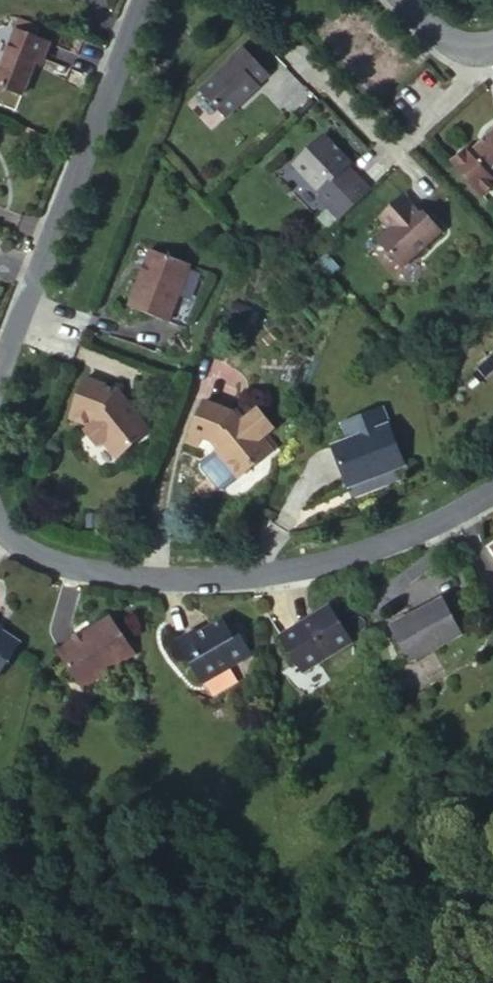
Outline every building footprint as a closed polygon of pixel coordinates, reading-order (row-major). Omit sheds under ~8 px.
[(46,47),(7,36),(0,64),(0,95),(22,101),(32,63),(40,66),(46,47)] [(253,84),(266,74),(240,46),(228,57),(231,61),(198,90),(223,117),(257,88),(253,84)] [(492,174),(492,127),(465,154),(488,179),(492,174)] [(322,213),(355,184),(340,167),(343,165),(316,136),(285,163),(314,195),(309,198),(322,213)] [(396,270),(435,233),(417,213),(411,218),(393,198),(369,220),(380,231),(369,242),(396,270)] [(161,325),(184,266),(143,250),(121,308),(161,325)] [(104,463),(140,439),(107,395),(75,379),(58,419),(81,429),(73,435),(86,454),(92,448),(104,463)] [(376,407),(329,424),(340,451),(327,456),(340,489),(396,466),(376,407)] [(228,485),(263,459),(252,444),(266,432),(252,414),(230,433),(219,417),(194,409),(177,451),(198,459),(200,462),(207,457),(228,485)] [(436,606),(383,636),(403,671),(456,641),(436,606)] [(322,614),(273,644),(294,680),(344,650),(322,614)] [(185,690),(238,655),(227,638),(219,643),(207,623),(161,651),(185,690)] [(76,700),(129,665),(105,627),(52,660),(76,700)] [(11,657),(0,651),(0,676),(11,657)]
